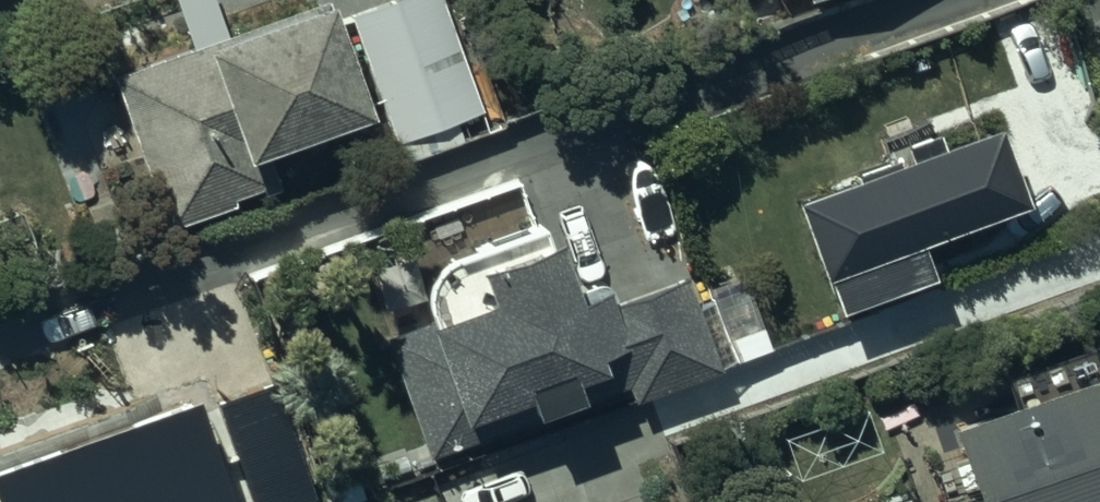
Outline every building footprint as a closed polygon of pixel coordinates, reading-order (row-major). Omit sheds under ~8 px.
[(362,111),(320,0),(304,0),(224,31),(196,41),(194,36),(188,39),(105,70),(166,232),(277,190),(261,148),(362,111)] [(224,31),(213,0),(174,0),(188,39),(194,36),(196,41),(224,31)] [(344,13),(396,162),(466,137),(459,116),(478,109),(440,0),(378,0),(344,13)] [(784,187),(826,307),(928,272),(913,229),(1022,191),(996,115),(784,187)] [(378,336),(425,465),(623,392),(627,401),(717,368),(682,270),(601,300),(595,283),(567,294),(542,223),(435,263),(433,264),(432,265),(431,266),(430,267),(428,269),(427,270),(426,271),(425,273),(424,274),(423,276),(423,277),(422,279),(421,280),(420,282),(420,284),(419,285),(419,287),(418,289),(418,291),(418,292),(418,294),(417,296),(417,298),(417,299),(417,301),(418,303),(418,304),(418,306),(418,308),(419,310),(419,311),(420,313),(420,315),(421,316),(422,318),(413,321),(414,324),(378,336)] [(936,419),(964,501),(1099,501),(1099,369),(1098,364),(1091,367),(1085,349),(1000,378),(1006,396),(936,419)] [(189,388),(0,457),(0,501),(231,501),(189,388)]
